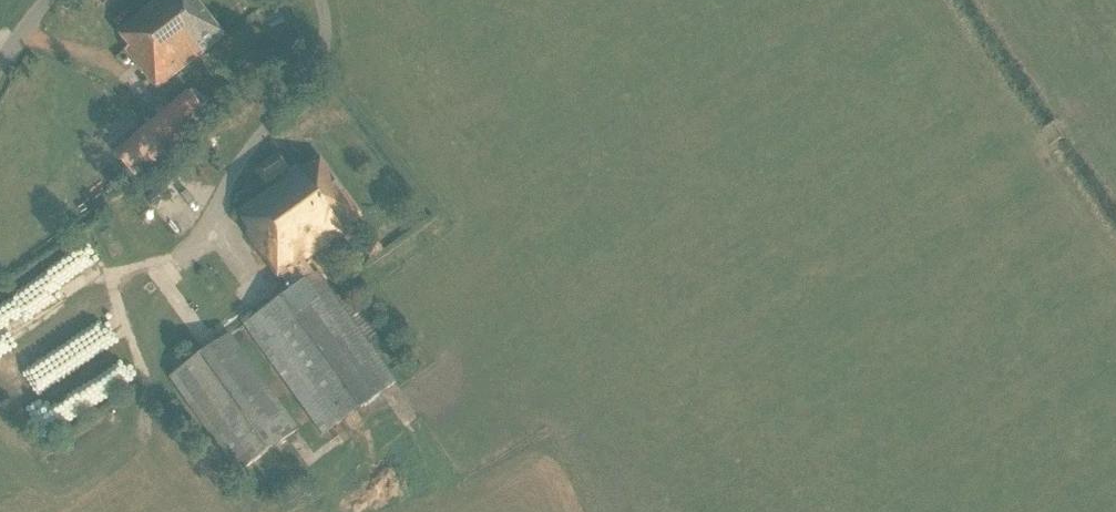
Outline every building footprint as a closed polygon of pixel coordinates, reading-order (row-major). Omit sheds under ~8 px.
[(222,38),(192,0),(158,0),(116,33),(128,49),(125,52),(155,90),(222,38)] [(188,91),(114,153),(136,179),(167,153),(168,154),(213,121),(188,91)] [(264,185),(286,169),(276,156),(254,172),(264,185)] [(323,436),(395,384),(316,276),(315,278),(302,261),(361,218),(318,159),(238,217),(249,233),(245,236),(276,280),(278,278),(290,295),(244,328),(323,436)] [(54,325),(34,288),(0,306),(0,354),(54,325)] [(49,434),(132,385),(99,330),(16,380),(30,402),(48,392),(55,404),(37,414),(49,434)] [(238,474),(298,431),(230,338),(171,381),(238,474)]
